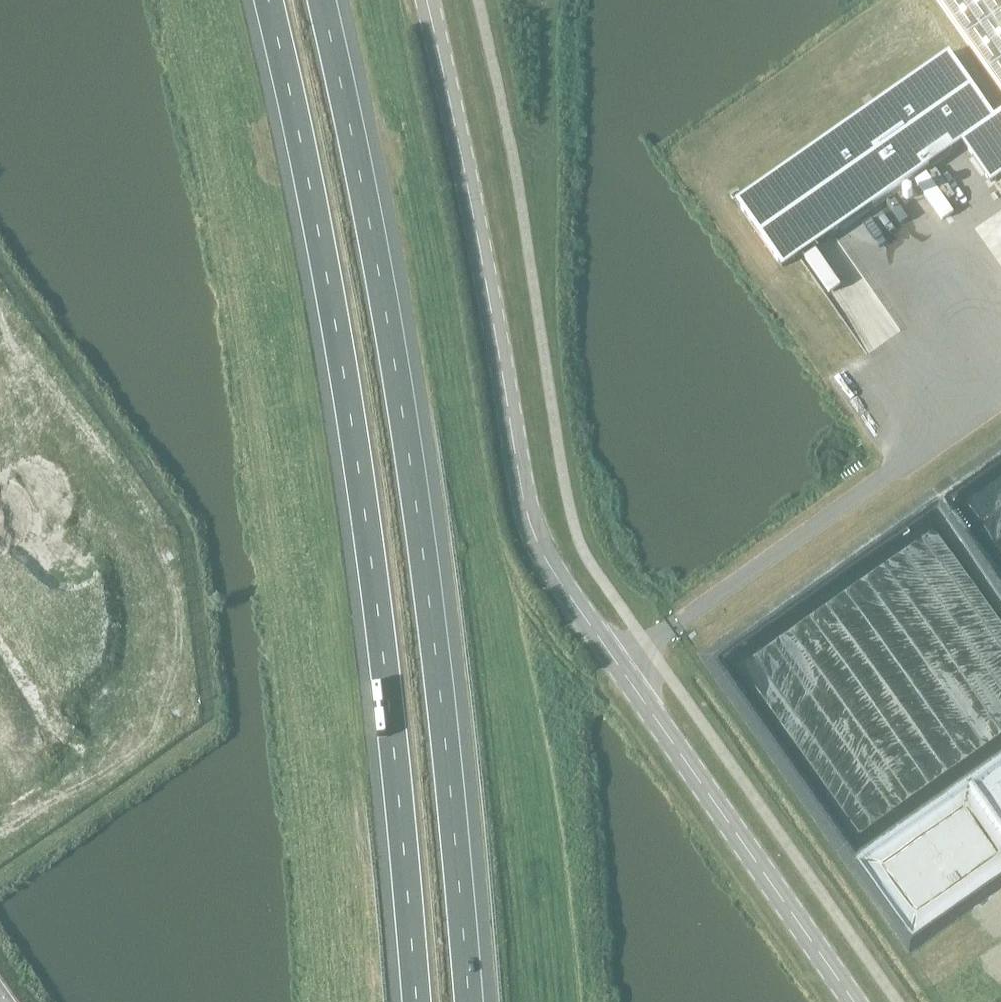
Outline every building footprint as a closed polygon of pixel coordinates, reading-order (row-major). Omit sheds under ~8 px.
[(1000,93),(1000,0),(936,0),(1000,93)] [(1000,175),(1000,112),(994,117),(949,53),(736,202),(782,268),(961,142),(990,183),(1000,175)] [(899,198),(907,207),(922,193),(914,184),(899,198)] [(801,272),(859,350),(874,339),(852,308),(844,314),(838,306),(853,295),(845,284),(844,284),(823,256),(801,272)] [(841,846),(893,928),(1000,860),(1000,744),(841,846)]
